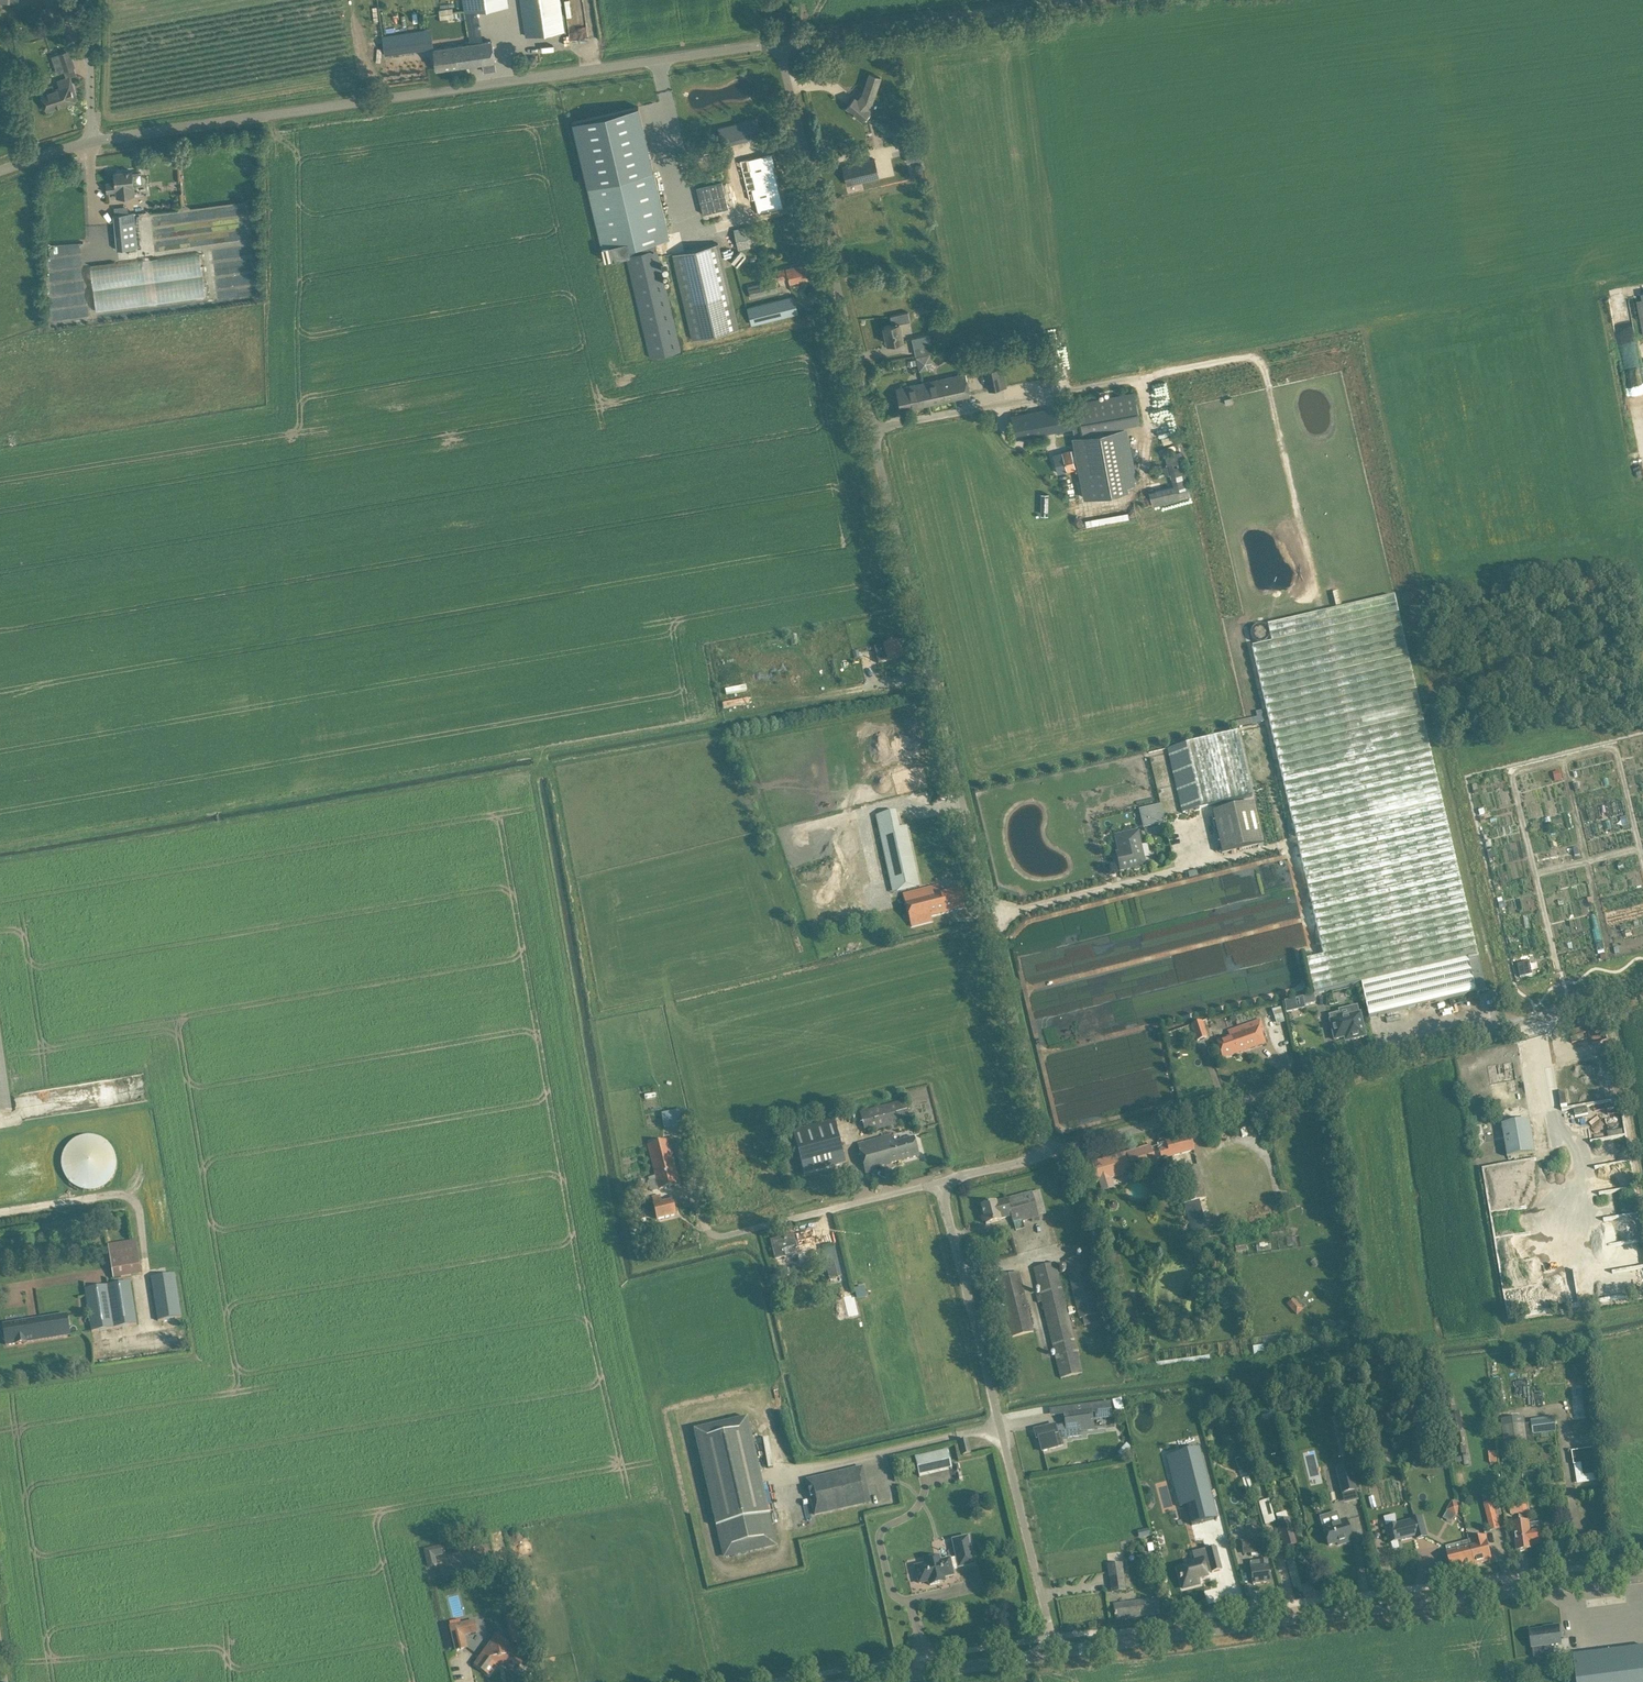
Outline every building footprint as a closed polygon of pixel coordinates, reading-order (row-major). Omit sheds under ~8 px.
[(465,10),(509,4),(508,0),(463,0),(465,10)] [(564,30),(559,0),(521,0),(526,35),(564,30)] [(383,20),(394,20),(394,12),(388,12),(388,6),(383,6),(383,20)] [(452,7),(439,9),(440,18),(453,16),(452,7)] [(382,36),(385,54),(418,49),(415,31),(382,36)] [(437,69),(495,61),(492,40),(434,49),(437,69)] [(64,70),(75,67),(69,50),(59,54),(64,70)] [(869,109),(877,87),(880,76),(870,73),(863,94),(858,100),(855,97),(847,106),(853,112),(852,113),(855,115),(855,114),(863,120),(870,110),(869,109)] [(73,94),(67,77),(59,80),(61,86),(54,88),(53,83),(40,88),(42,93),(47,109),(72,100),(70,95),(73,94)] [(639,106),(573,121),(588,185),(654,170),(639,106)] [(754,117),(728,124),(733,142),(759,135),(754,117)] [(900,150),(917,147),(915,140),(899,143),(900,150)] [(784,206),(774,166),(777,166),(774,151),(691,172),(703,220),(748,209),(747,204),(755,202),(758,213),(784,206)] [(847,183),(858,181),(879,176),(876,158),(843,166),(847,183)] [(135,195),(134,184),(143,183),(141,172),(132,173),(132,170),(114,172),(115,182),(107,183),(108,191),(116,190),(117,197),(135,195)] [(605,260),(626,255),(657,248),(656,241),(670,238),(654,170),(588,185),(605,260)] [(114,207),(115,214),(114,214),(118,249),(137,246),(134,211),(128,212),(128,205),(114,207)] [(738,249),(745,247),(755,245),(751,225),(734,229),(738,249)] [(235,245),(235,258),(251,258),(250,234),(241,234),(241,231),(235,231),(235,229),(229,229),(229,245),(235,245)] [(53,318),(88,314),(80,241),(51,244),(55,279),(49,279),(53,318)] [(718,243),(674,254),(693,339),(738,328),(718,243)] [(649,357),(680,350),(657,248),(626,255),(649,357)] [(97,309),(208,295),(203,252),(91,265),(97,309)] [(808,278),(804,263),(776,270),(778,279),(788,277),(789,283),(808,278)] [(751,297),(776,291),(773,280),(748,286),(751,297)] [(795,295),(748,306),(752,324),(799,312),(795,295)] [(887,343),(903,340),(899,322),(910,320),(908,311),(897,314),(890,315),(892,324),(883,326),(887,343)] [(915,355),(932,351),(929,334),(911,338),(915,355)] [(989,389),(1007,386),(1003,368),(986,371),(989,389)] [(902,409),(970,394),(966,373),(917,384),(906,386),(907,390),(898,391),(902,409)] [(1074,448),(1078,468),(1084,499),(1129,490),(1128,485),(1135,484),(1134,479),(1137,479),(1127,426),(1124,427),(1123,425),(1140,422),(1134,393),(1117,396),(1076,404),(1074,404),(1012,416),(1012,417),(1013,425),(1016,437),(1039,433),(1054,430),(1073,427),(1075,436),(1072,436),(1074,448)] [(1012,417),(1005,418),(1006,426),(1013,425),(1012,417)] [(1067,471),(1078,468),(1074,448),(1062,451),(1064,459),(1067,471)] [(1191,495),(1179,451),(1164,454),(1167,464),(1168,463),(1173,485),(1149,492),(1152,506),(1179,499),(1179,498),(1191,495)] [(1129,512),(1087,520),(1088,525),(1130,518),(1129,512)] [(1271,643),(1252,647),(1296,837),(1324,956),(1306,960),(1314,995),(1361,984),(1369,1018),(1486,991),(1394,596),(1383,599),(1267,626),(1271,643)] [(901,658),(897,642),(875,648),(853,653),(856,666),(862,664),(861,660),(876,656),(878,664),(888,661),(888,662),(901,658)] [(1251,719),(1235,723),(1236,728),(1252,724),(1251,719)] [(1181,745),(1168,748),(1183,813),(1252,797),(1237,732),(1181,745)] [(1160,805),(1139,810),(1143,828),(1164,823),(1160,805)] [(1222,854),(1263,844),(1254,806),(1213,816),(1222,854)] [(899,828),(895,811),(876,816),(891,879),(917,873),(906,827),(899,828)] [(1138,830),(1115,835),(1120,859),(1117,859),(1120,872),(1132,869),(1134,871),(1142,869),(1143,866),(1146,866),(1144,858),(1140,857),(1138,848),(1141,846),(1138,830)] [(939,885),(928,888),(904,895),(912,928),(933,922),(932,917),(965,908),(960,889),(941,894),(939,885)] [(1278,1024),(1286,1022),(1283,1008),(1275,1009),(1278,1024)] [(1331,1022),(1335,1040),(1351,1037),(1352,1040),(1365,1037),(1360,1014),(1341,1018),(1339,1013),(1329,1015),(1331,1022)] [(1222,1059),(1265,1044),(1261,1033),(1264,1032),(1260,1021),(1230,1031),(1232,1036),(1217,1042),(1222,1059)] [(1197,1042),(1207,1038),(1201,1022),(1192,1025),(1197,1042)] [(12,1112),(0,1030),(0,1113),(12,1112)] [(866,1133),(910,1121),(905,1101),(861,1113),(866,1133)] [(664,1129),(686,1125),(683,1110),(662,1114),(664,1129)] [(804,1175),(845,1164),(834,1120),(792,1131),(804,1175)] [(1508,1157),(1536,1152),(1531,1120),(1502,1125),(1508,1157)] [(121,1166),(121,1160),(121,1154),(119,1148),(116,1143),(112,1139),(107,1135),(102,1132),(96,1130),(90,1130),(85,1131),(78,1133),(73,1136),(70,1140),(67,1143),(64,1149),(62,1155),(62,1160),(62,1167),(64,1171),(67,1177),(70,1181),(75,1185),(81,1188),(87,1190),(92,1190),(98,1189),(104,1187),(108,1185),(112,1181),(116,1177),(119,1172),(121,1166)] [(894,1143),(892,1135),(858,1145),(866,1174),(878,1171),(877,1168),(919,1156),(914,1137),(894,1143)] [(1168,1146),(1170,1155),(1193,1149),(1193,1146),(1190,1135),(1166,1142),(1168,1146)] [(653,1191),(659,1190),(680,1185),(669,1140),(648,1145),(656,1177),(650,1178),(653,1191)] [(1161,1157),(1170,1155),(1168,1146),(1159,1149),(1161,1157)] [(1150,1148),(1092,1163),(1095,1174),(1096,1180),(1111,1176),(1155,1165),(1153,1159),(1150,1148)] [(1527,1180),(1540,1178),(1537,1159),(1532,1160),(1533,1174),(1526,1175),(1527,1180)] [(1176,1172),(1184,1204),(1206,1198),(1198,1167),(1176,1172)] [(996,1203),(981,1207),(986,1225),(1001,1221),(1001,1219),(1011,1216),(1013,1224),(1039,1217),(1040,1217),(1034,1192),(1032,1193),(1007,1199),(1007,1200),(996,1203)] [(662,1203),(660,1195),(652,1197),(654,1205),(653,1206),(657,1220),(676,1215),(673,1201),(662,1203)] [(795,1243),(793,1236),(771,1241),(776,1259),(798,1254),(800,1264),(809,1262),(804,1241),(795,1243)] [(136,1241),(108,1245),(113,1279),(141,1274),(136,1241)] [(1235,1253),(1248,1251),(1246,1242),(1234,1244),(1235,1253)] [(824,1245),(827,1262),(839,1260),(837,1243),(824,1245)] [(827,1264),(825,1265),(829,1281),(830,1281),(838,1279),(837,1277),(841,1276),(837,1262),(827,1264)] [(1083,1373),(1055,1263),(1033,1269),(1038,1290),(1035,1291),(1038,1304),(1041,1303),(1060,1379),(1083,1373)] [(1012,1337),(1034,1332),(1019,1272),(997,1278),(1012,1337)] [(158,1322),(182,1318),(175,1275),(152,1278),(158,1322)] [(92,1332),(137,1325),(130,1282),(85,1290),(92,1332)] [(856,1288),(859,1298),(869,1296),(866,1286),(856,1288)] [(1296,1316),(1303,1310),(1293,1299),(1286,1305),(1296,1316)] [(6,1341),(6,1345),(17,1344),(18,1345),(26,1344),(26,1342),(70,1335),(67,1316),(3,1326),(4,1330),(2,1332),(2,1335),(2,1337),(4,1339),(5,1341),(6,1341)] [(1254,1356),(1265,1354),(1264,1346),(1253,1347),(1254,1356)] [(1117,1411),(1125,1409),(1123,1398),(1115,1399),(1117,1411)] [(1066,1425),(1056,1426),(1057,1433),(1060,1432),(1081,1429),(1081,1433),(1095,1431),(1093,1415),(1092,1411),(1092,1410),(1085,1411),(1064,1414),(1066,1425)] [(1458,1431),(1463,1430),(1460,1412),(1455,1413),(1458,1431)] [(1339,1416),(1331,1418),(1336,1437),(1343,1435),(1339,1416)] [(723,1559),(777,1547),(748,1417),(693,1430),(723,1559)] [(1524,1417),(1501,1419),(1504,1447),(1528,1445),(1525,1424),(1524,1417)] [(1533,1435),(1557,1433),(1555,1417),(1531,1420),(1533,1435)] [(1057,1433),(1056,1426),(1055,1425),(1045,1427),(1034,1430),(1036,1439),(1039,1438),(1042,1452),(1049,1450),(1049,1451),(1051,1450),(1064,1446),(1060,1432),(1057,1433)] [(1344,1437),(1336,1439),(1338,1445),(1340,1445),(1343,1458),(1348,1456),(1344,1437)] [(962,1456),(970,1454),(967,1440),(959,1442),(962,1456)] [(1581,1464),(1583,1477),(1598,1474),(1599,1474),(1595,1448),(1572,1452),(1574,1465),(1581,1464)] [(1217,1519),(1199,1449),(1167,1457),(1173,1483),(1180,1481),(1186,1506),(1191,1526),(1217,1519)] [(919,1477),(952,1469),(947,1450),(914,1458),(919,1477)] [(1503,1466),(1516,1465),(1515,1451),(1502,1452),(1503,1466)] [(1260,1485),(1254,1462),(1249,1463),(1255,1487),(1260,1485)] [(1342,1494),(1357,1490),(1351,1463),(1335,1467),(1342,1494)] [(815,1515),(824,1513),(870,1502),(862,1468),(807,1481),(815,1515)] [(1523,1479),(1536,1478),(1536,1471),(1523,1472),(1523,1479)] [(1248,1494),(1254,1492),(1250,1477),(1244,1479),(1248,1494)] [(1524,1491),(1509,1493),(1509,1494),(1510,1504),(1512,1515),(1519,1514),(1520,1522),(1511,1523),(1513,1535),(1516,1534),(1517,1540),(1518,1551),(1532,1549),(1532,1546),(1542,1545),(1541,1534),(1540,1531),(1530,1532),(1529,1526),(1526,1502),(1524,1491)] [(1271,1498),(1260,1501),(1266,1525),(1277,1522),(1271,1498)] [(1457,1518),(1463,1507),(1452,1501),(1446,1511),(1457,1518)] [(1494,1505),(1493,1501),(1484,1504),(1491,1531),(1499,1529),(1496,1516),(1502,1515),(1499,1504),(1494,1505)] [(1442,1517),(1433,1519),(1438,1547),(1447,1545),(1442,1517)] [(1416,1536),(1417,1539),(1427,1537),(1422,1518),(1412,1520),(1412,1521),(1398,1525),(1398,1524),(1386,1527),(1390,1543),(1402,1540),(1416,1536)] [(1285,1547),(1296,1544),(1289,1519),(1278,1522),(1285,1547)] [(1332,1524),(1323,1527),(1325,1535),(1328,1546),(1337,1543),(1338,1545),(1352,1541),(1349,1530),(1346,1520),(1332,1524)] [(1139,1539),(1150,1537),(1149,1530),(1137,1532),(1139,1539)] [(500,1535),(491,1537),(497,1563),(506,1561),(500,1535)] [(1476,1564),(1492,1560),(1486,1536),(1470,1540),(1476,1564)] [(940,1557),(928,1559),(923,1561),(924,1565),(916,1567),(919,1584),(929,1582),(930,1586),(941,1583),(945,1582),(944,1578),(954,1576),(953,1569),(974,1564),(968,1537),(953,1541),(957,1557),(941,1561),(940,1557)] [(1243,1555),(1264,1553),(1263,1539),(1241,1541),(1243,1555)] [(1452,1570),(1476,1564),(1470,1540),(1446,1546),(1452,1570)] [(441,1545),(424,1549),(428,1566),(437,1564),(435,1557),(443,1555),(441,1545)] [(1188,1563),(1189,1567),(1177,1570),(1183,1589),(1194,1586),(1193,1581),(1207,1577),(1205,1571),(1210,1569),(1211,1573),(1221,1570),(1215,1547),(1206,1549),(1208,1557),(1188,1563)] [(1150,1566),(1153,1556),(1143,1554),(1140,1564),(1150,1566)] [(1253,1584),(1270,1582),(1267,1560),(1258,1561),(1259,1569),(1251,1570),(1253,1584)] [(1125,1590),(1124,1580),(1122,1564),(1108,1566),(1112,1592),(1125,1590)] [(1116,1620),(1159,1614),(1157,1599),(1114,1605),(1116,1620)] [(456,1650),(467,1648),(464,1635),(476,1632),(474,1622),(451,1627),(456,1650)] [(1561,1641),(1560,1635),(1559,1626),(1549,1627),(1550,1629),(1530,1632),(1533,1648),(1534,1657),(1554,1655),(1555,1661),(1572,1659),(1569,1640),(1561,1641)] [(517,1671),(526,1658),(497,1636),(476,1665),(489,1675),(500,1659),(517,1671)] [(1574,1656),(1577,1681),(1642,1681),(1642,1647),(1574,1656)]
